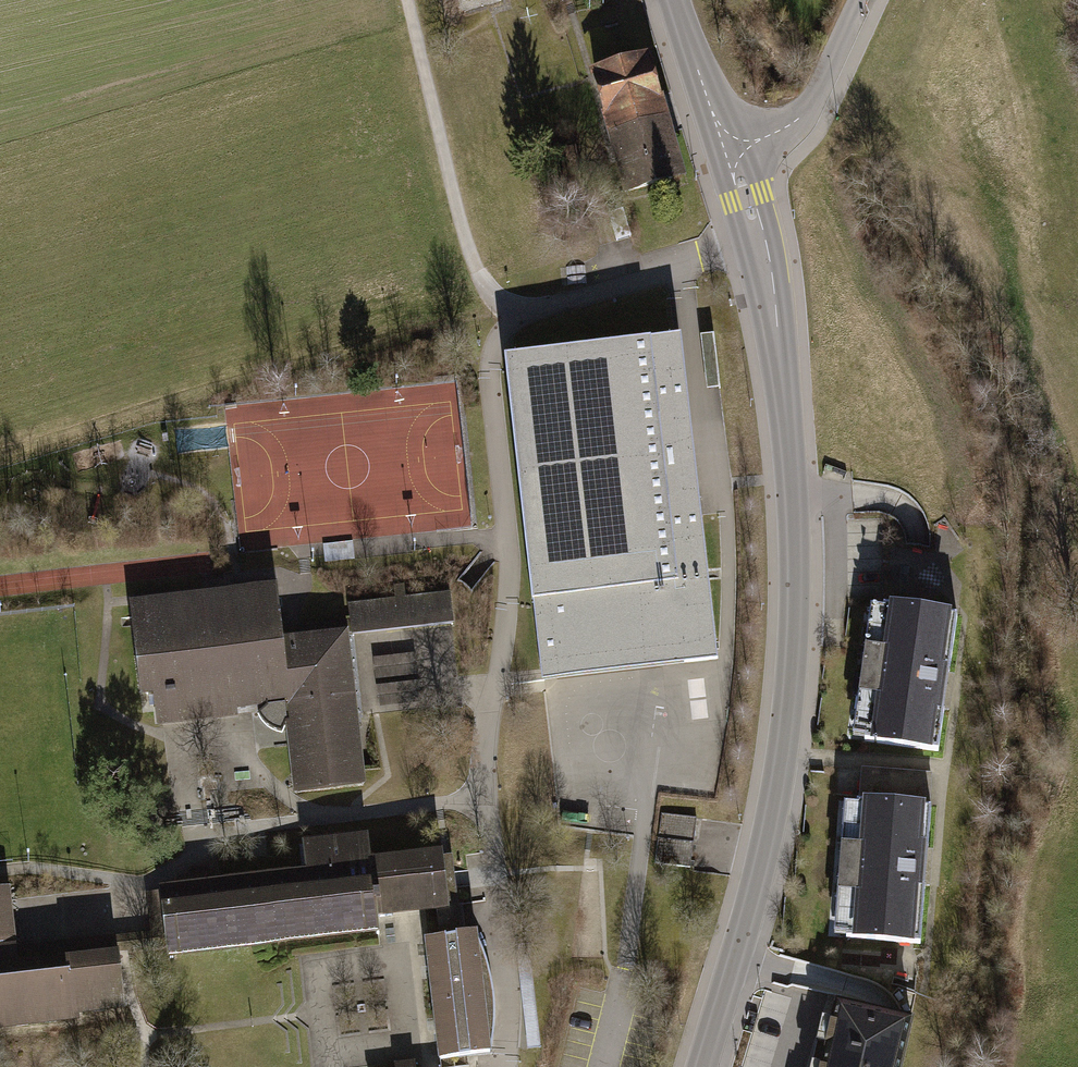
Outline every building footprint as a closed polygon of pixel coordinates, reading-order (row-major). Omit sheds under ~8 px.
[(626,194),(685,177),(650,55),(594,71),(607,118),(604,118),(626,194)] [(584,185),(574,152),(549,159),(559,192),(584,185)] [(701,342),(698,342),(703,393),(717,392),(711,340),(701,342)] [(714,665),(679,342),(508,360),(543,683),(714,665)] [(275,589),(125,608),(141,733),(283,715),(293,795),(360,786),(342,642),(341,632),(340,624),(290,631),(280,632),(275,589)] [(391,604),(349,609),(350,623),(351,631),(353,640),(361,639),(451,628),(447,597),(403,603),(402,590),(390,592),(391,604)] [(953,621),(863,610),(843,759),(933,771),(953,621)] [(350,623),(340,624),(341,632),(342,642),(353,640),(351,631),(350,623)] [(930,779),(859,773),(857,800),(927,806),(930,779)] [(927,815),(836,809),(826,956),(918,962),(927,815)] [(659,861),(694,864),(698,815),(663,812),(659,861)] [(298,871),(155,886),(162,953),(164,967),(171,966),(259,957),(378,945),(376,928),(419,924),(431,922),(453,920),(446,858),(365,867),(363,843),(296,850),(298,871)] [(0,897),(0,1037),(125,1023),(120,973),(118,958),(117,950),(16,962),(9,896),(0,897)] [(455,945),(453,920),(431,922),(434,947),(455,945)] [(421,949),(433,1066),(484,1066),(472,944),(455,945),(434,947),(421,949)] [(129,972),(164,967),(162,953),(128,957),(118,958),(120,973),(129,972)] [(810,1066),(900,1066),(911,1020),(837,1004),(829,1043),(816,1040),(814,1053),(810,1066)]
